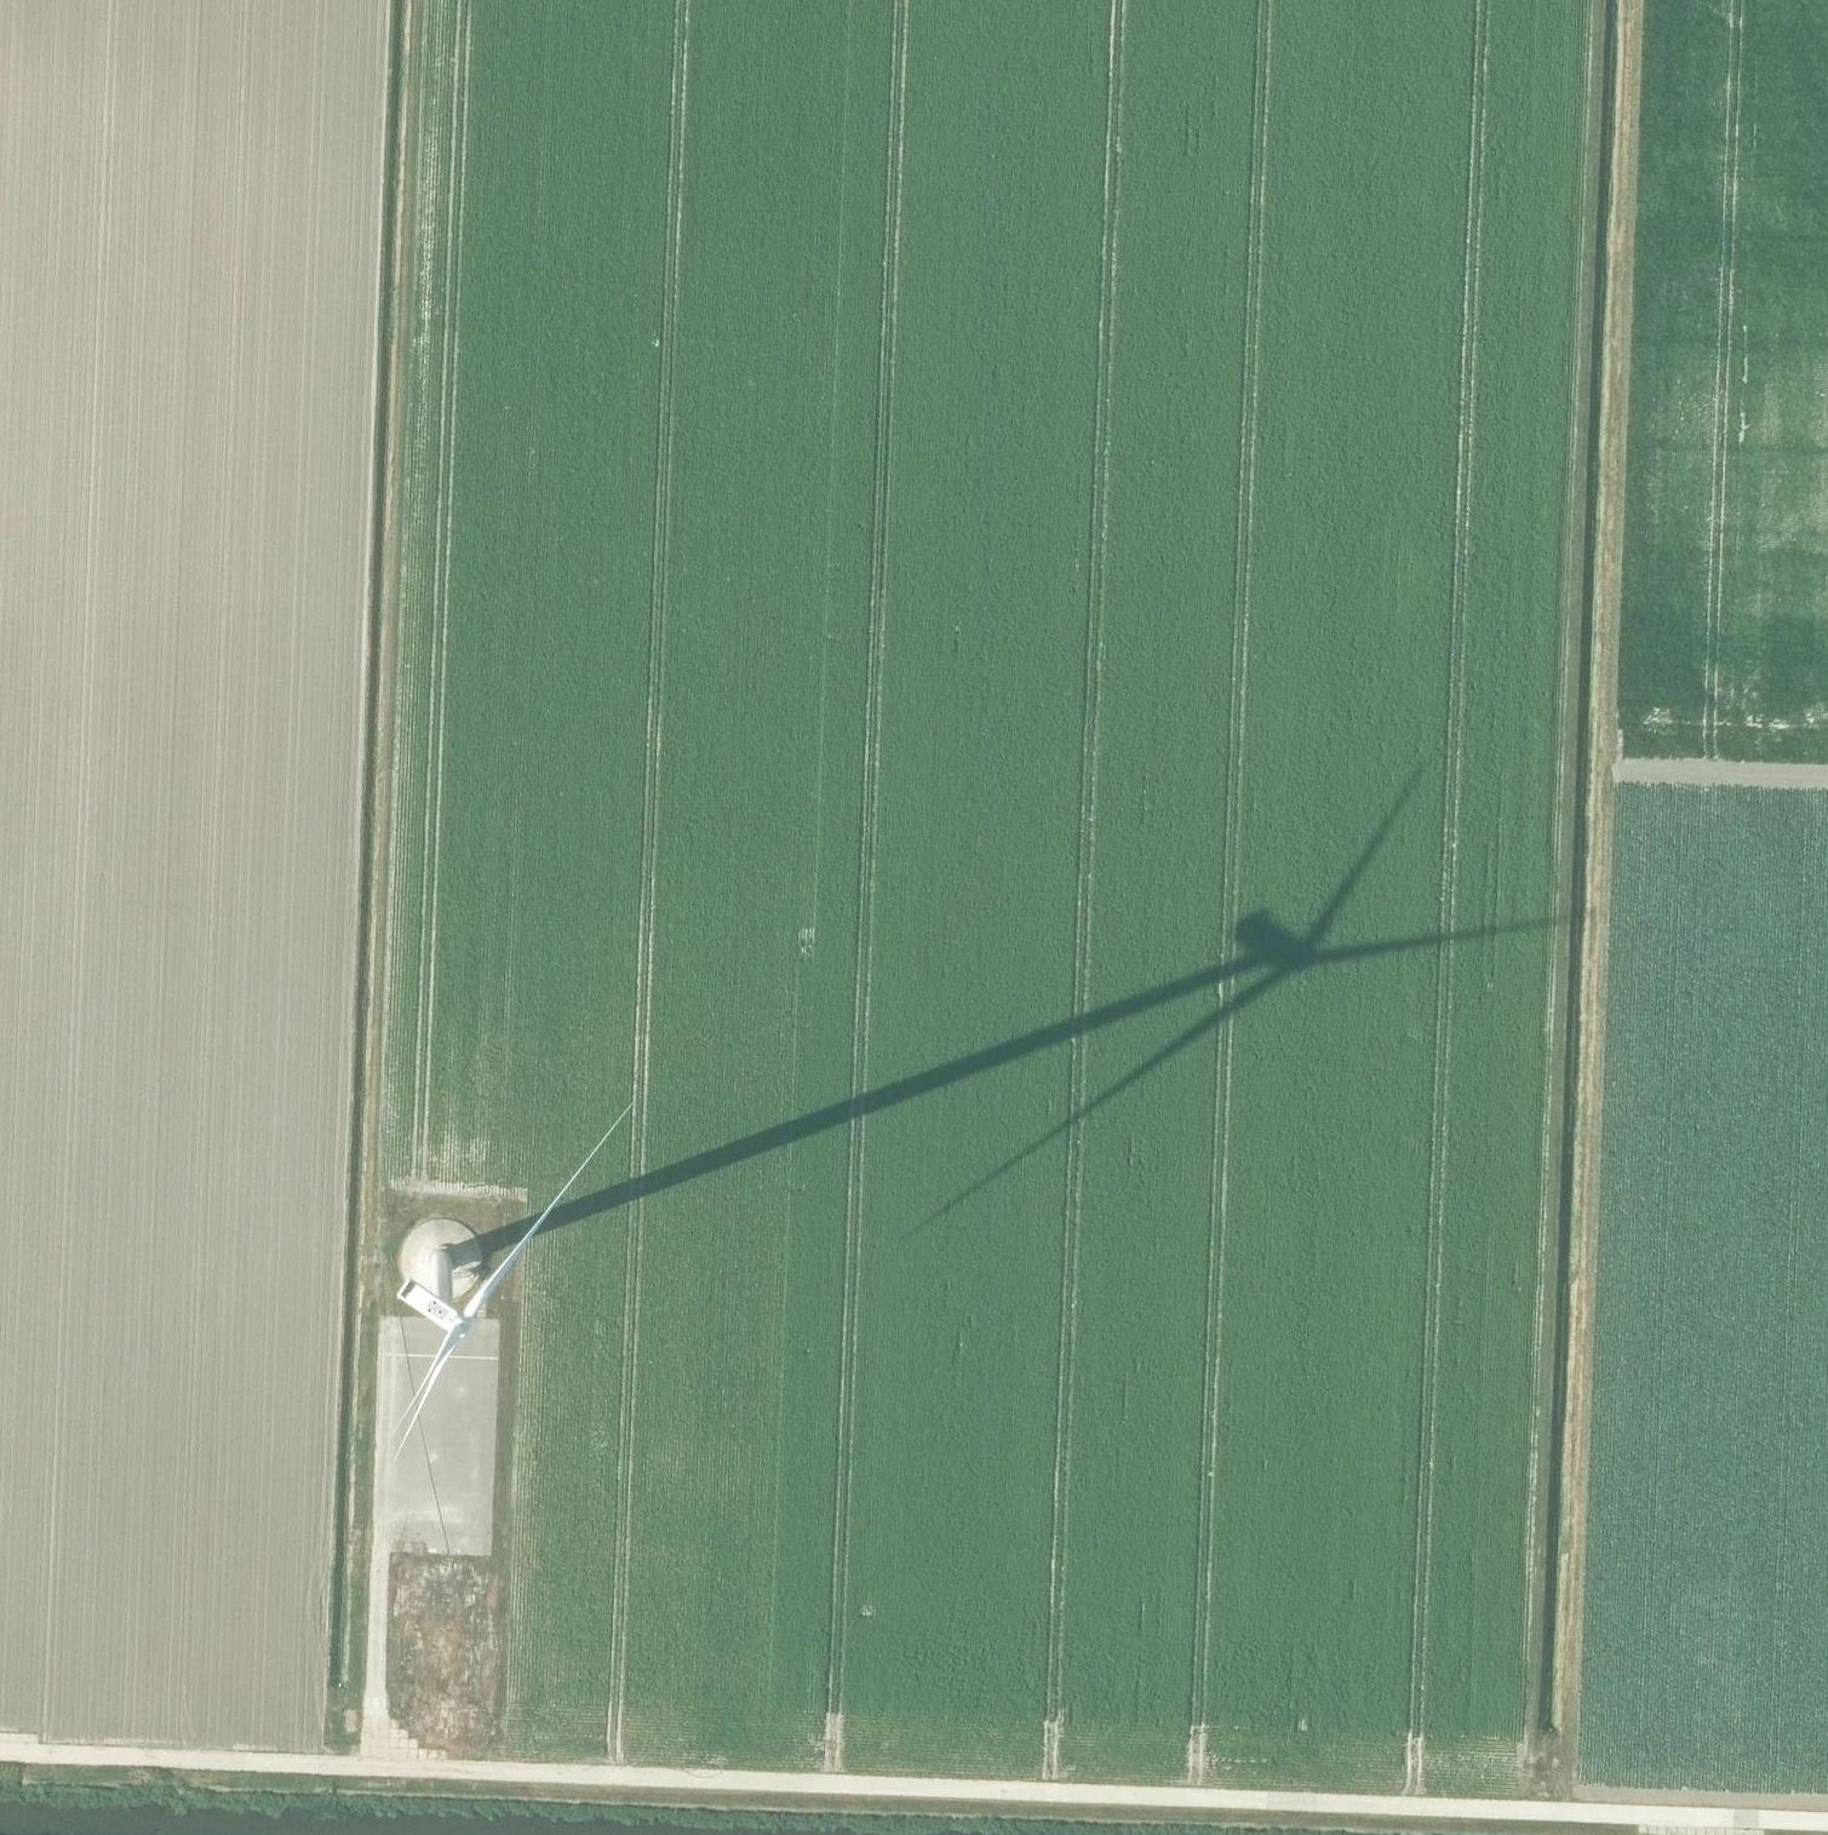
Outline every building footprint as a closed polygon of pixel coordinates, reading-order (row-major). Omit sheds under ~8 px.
[(427,1255),(427,1256),(427,1258),(427,1259),(427,1260),(428,1261),(428,1262),(429,1264),(429,1265),(430,1266),(431,1267),(432,1267),(433,1268),(434,1269),(435,1270),(436,1270),(438,1270),(439,1271),(440,1271),(441,1271),(443,1271),(444,1271),(445,1270),(446,1270),(447,1270),(449,1269),(450,1268),(451,1268),(452,1267),(452,1266),(453,1265),(454,1264),(455,1263),(455,1261),(455,1260),(456,1259),(456,1258),(456,1256),(456,1255),(456,1254),(455,1253),(455,1251),(455,1250),(454,1249),(453,1248),(453,1247),(452,1246),(451,1245),(450,1245),(449,1244),(448,1243),(446,1243),(445,1242),(444,1242),(443,1242),(441,1242),(440,1242),(439,1242),(438,1242),(436,1243),(435,1243),(434,1244),(433,1244),(432,1245),(431,1246),(430,1247),(430,1248),(429,1249),(428,1250),(428,1251),(427,1253),(427,1254),(427,1255)]
